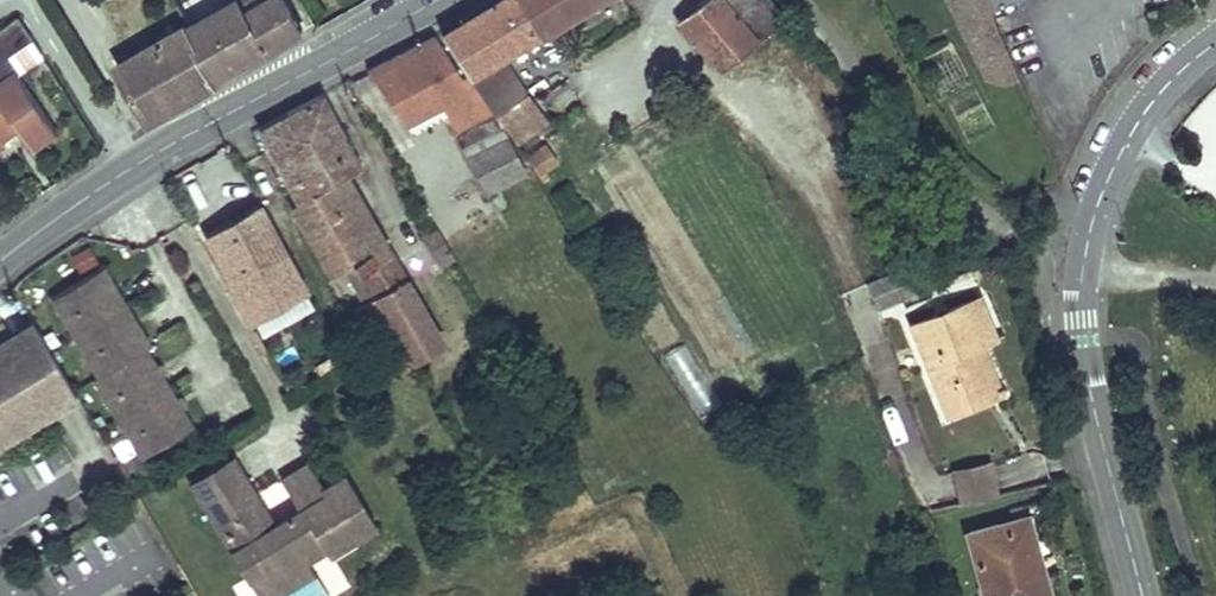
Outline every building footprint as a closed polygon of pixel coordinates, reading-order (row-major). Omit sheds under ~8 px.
[(179,6),(188,23),(220,82),(303,31),(290,8),(259,28),(249,12),(241,0),(199,0),(187,7),(185,3),(179,6)] [(249,12),(259,28),(290,8),(285,0),(268,0),(249,12)] [(442,32),(468,71),(472,77),(495,63),(597,0),(493,0),(442,32)] [(679,21),(719,70),(778,23),(759,0),(705,0),(679,21)] [(989,75),(1004,81),(1019,74),(991,7),(988,0),(953,0),(989,75)] [(0,32),(0,147),(9,141),(7,139),(3,133),(17,123),(22,130),(33,147),(59,130),(19,73),(10,56),(34,39),(20,17),(0,32)] [(188,23),(118,63),(155,122),(222,85),(220,82),(188,23)] [(436,35),(368,72),(408,125),(444,105),(463,137),(460,137),(487,193),(527,174),(504,125),(497,114),(472,77),(468,71),(462,74),(436,35)] [(34,39),(10,56),(21,71),(45,56),(34,39)] [(495,63),(472,77),(497,114),(519,99),(495,63)] [(497,114),(504,125),(517,145),(538,130),(550,122),(529,92),(519,99),(497,114)] [(321,93),(286,112),(324,186),(313,193),(355,264),(375,298),(406,281),(344,175),(360,165),(321,93)] [(286,112),(258,127),(296,201),(290,205),(331,277),(355,264),(313,193),(324,186),(286,112)] [(17,123),(3,133),(7,139),(22,130),(17,123)] [(547,148),(530,159),(540,173),(557,162),(547,148)] [(260,207),(208,235),(224,264),(276,235),(260,207)] [(437,228),(425,235),(443,265),(454,258),(448,248),(445,243),(441,236),(437,228)] [(441,236),(445,243),(451,240),(447,233),(441,236)] [(276,235),(224,264),(254,319),(306,290),(276,235)] [(425,235),(415,241),(432,271),(443,265),(425,235)] [(151,345),(103,267),(52,297),(99,375),(95,378),(142,456),(192,426),(146,348),(151,345)] [(909,268),(869,284),(878,306),(918,290),(909,268)] [(406,281),(375,298),(392,326),(411,359),(441,341),(406,281)] [(18,295),(14,289),(6,293),(10,300),(18,295)] [(375,298),(352,312),(369,339),(392,326),(375,298)] [(980,299),(935,315),(968,405),(987,399),(968,347),(979,343),(994,337),(980,299)] [(935,315),(911,324),(945,412),(968,405),(935,315)] [(78,402),(36,323),(0,341),(0,443),(78,402)] [(666,352),(694,414),(715,405),(687,342),(666,352)] [(979,343),(968,347),(987,399),(1000,394),(979,343)] [(346,470),(323,484),(322,485),(325,490),(301,505),(276,521),(234,454),(191,481),(222,532),(238,522),(265,565),(250,575),(263,595),(332,595),(333,595),(309,558),(328,546),(332,552),(378,522),(346,470)] [(994,494),(987,461),(966,466),(950,470),(957,502),(994,494)] [(323,484),(309,462),(284,477),(301,505),(325,490),(322,485),(323,484)] [(265,565),(238,522),(222,532),(250,575),(265,565)] [(966,532),(982,595),(1046,595),(1041,575),(1035,577),(1021,525),(998,531),(996,524),(966,532)] [(1026,524),(1021,525),(1035,577),(1041,575),(1026,524)]
